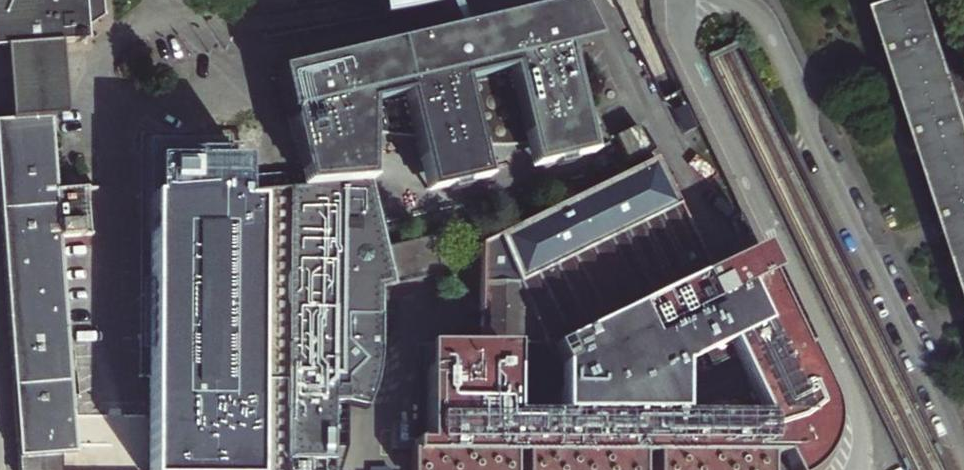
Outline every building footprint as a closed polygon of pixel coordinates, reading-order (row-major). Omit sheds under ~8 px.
[(61,42),(85,40),(84,27),(95,21),(104,15),(103,0),(0,0),(0,47),(6,46),(30,44),(61,42)] [(450,2),(456,0),(375,0),(378,18),(400,14),(416,11),(441,4),(450,2)] [(285,116),(299,187),(366,182),(373,133),(412,138),(420,191),(485,178),(479,144),(523,146),(529,166),(586,152),(585,129),(598,124),(565,49),(593,42),(573,2),(461,26),(452,29),(274,75),(282,116),(285,116)] [(450,2),(441,4),(452,29),(461,26),(450,2)] [(921,6),(876,21),(888,59),(891,69),(914,140),(918,152),(941,223),(945,234),(946,238),(963,294),(963,141),(921,6)] [(66,112),(61,42),(30,44),(6,46),(6,56),(8,79),(10,101),(11,116),(49,113),(66,112)] [(881,73),(891,69),(888,59),(878,63),(880,68),(881,73)] [(49,113),(11,116),(0,117),(0,232),(18,469),(65,469),(64,453),(76,452),(73,414),(58,236),(94,233),(91,190),(97,190),(97,188),(90,188),(75,190),(55,191),(49,113)] [(617,138),(630,166),(652,156),(639,128),(617,138)] [(909,155),(918,152),(914,140),(905,143),(907,149),(909,155)] [(293,188),(284,173),(257,175),(257,150),(166,149),(166,184),(150,185),(149,390),(149,416),(148,469),(277,469),(293,188)] [(411,469),(814,469),(817,467),(823,460),(826,454),(828,450),(831,442),(833,435),(834,427),(834,418),(832,409),(831,403),(829,398),(826,391),(755,243),(710,265),(657,157),(481,244),(481,312),(486,312),(486,349),(424,348),(423,443),(411,443),(411,469)] [(277,469),(334,469),(334,447),(344,448),(344,403),(353,401),(369,406),(380,376),(382,344),(381,315),(381,292),(442,278),(433,239),(387,249),(372,182),(366,182),(299,187),(293,188),(277,469)] [(934,238),(945,234),(941,223),(931,226),(933,232),(934,238)]
